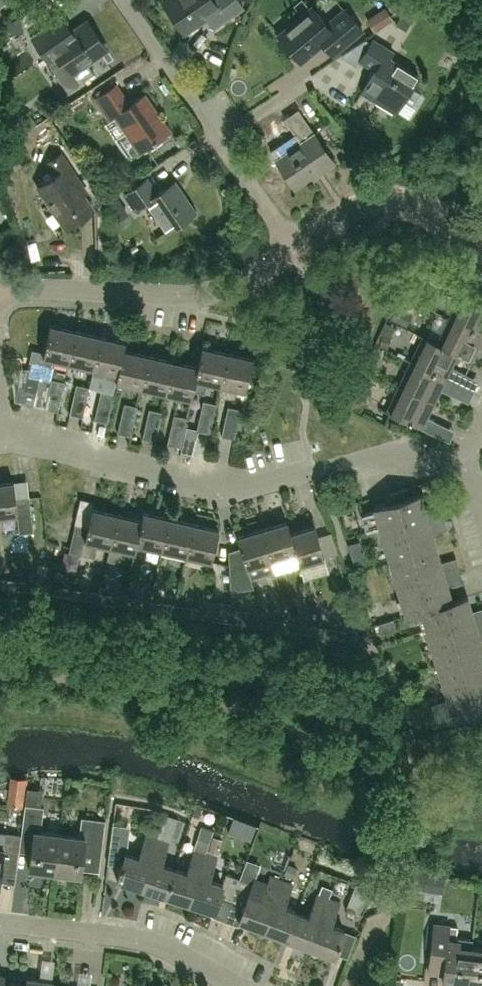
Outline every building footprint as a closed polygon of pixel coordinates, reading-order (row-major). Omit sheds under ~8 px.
[(164,2),(185,32),(208,17),(215,27),(244,7),(239,0),(167,0),(164,2)] [(312,6),(279,34),(301,60),(322,42),(333,55),(363,30),(345,8),(327,23),(312,6)] [(393,19),(384,7),(366,19),(375,31),(393,19)] [(403,13),(396,25),(405,30),(413,19),(403,13)] [(85,21),(72,30),(61,15),(31,37),(52,67),(63,59),(80,82),(95,72),(88,62),(104,49),(85,21)] [(371,42),(360,60),(376,70),(362,91),(397,113),(420,76),(392,57),(395,51),(374,38),(371,42)] [(366,39),(341,55),(357,65),(360,60),(371,42),(366,39)] [(22,89),(48,71),(37,56),(11,73),(22,89)] [(95,99),(110,119),(116,115),(141,151),(171,130),(145,94),(131,104),(116,84),(95,99)] [(315,133),(314,134),(298,109),(284,118),(301,143),(277,159),(295,186),(319,168),(321,171),(335,161),(315,133)] [(49,162),(57,174),(39,187),(65,227),(93,208),(79,187),(82,184),(61,154),(49,162)] [(196,211),(175,180),(158,192),(148,178),(125,193),(135,209),(149,201),(169,230),(196,211)] [(481,334),(481,303),(461,292),(449,318),(481,334)] [(458,353),(472,360),(479,346),(481,348),(481,334),(449,318),(437,343),(437,344),(458,352),(458,353)] [(51,325),(44,357),(42,363),(51,365),(53,359),(69,363),(76,331),(51,325)] [(101,337),(76,331),(69,363),(94,368),(101,337)] [(437,344),(437,343),(423,335),(411,361),(454,382),(459,371),(451,366),(458,353),(458,352),(437,344)] [(94,368),(117,374),(119,374),(124,350),(125,350),(127,342),(101,337),(94,368)] [(116,381),(141,386),(148,356),(125,350),(127,342),(125,350),(124,350),(119,374),(117,374),(116,381)] [(199,367),(196,378),(220,384),(227,353),(203,347),(199,367)] [(227,353),(220,384),(246,389),(252,359),(227,353)] [(173,361),(148,356),(141,386),(166,392),(173,361)] [(199,367),(173,361),(166,392),(192,398),(196,378),(199,367)] [(399,386),(434,402),(440,389),(448,393),(454,382),(411,361),(399,386)] [(14,401),(25,404),(27,404),(30,387),(20,385),(22,368),(10,369),(14,401)] [(64,381),(51,378),(45,408),(58,411),(64,381)] [(70,414),(83,417),(89,387),(76,384),(70,414)] [(434,402),(399,386),(386,411),(429,432),(435,420),(427,416),(434,402)] [(95,419),(107,422),(114,393),(101,390),(95,419)] [(198,430),(209,433),(216,404),(203,401),(197,427),(196,430),(198,430)] [(131,435),(137,406),(124,403),(118,432),(131,435)] [(221,435),(234,438),(241,409),(228,406),(221,435)] [(142,438),(155,441),(162,412),(149,409),(142,438)] [(174,415),(167,444),(180,447),(187,417),(174,415)] [(198,430),(196,430),(197,427),(186,425),(181,450),(192,453),(198,430)] [(17,513),(20,532),(34,531),(30,495),(16,497),(14,481),(0,483),(0,515),(17,513)] [(384,540),(445,522),(443,514),(428,518),(420,494),(411,497),(408,488),(389,493),(392,502),(375,508),(375,510),(367,512),(363,519),(366,530),(380,526),(384,540)] [(110,545),(117,515),(92,509),(88,526),(77,523),(70,551),(82,554),(85,540),(110,545)] [(137,544),(162,550),(169,518),(143,512),(142,520),(143,520),(137,544)] [(143,520),(142,520),(117,515),(110,545),(135,551),(137,544),(143,520)] [(169,518),(162,550),(187,555),(194,524),(169,518)] [(288,521),(263,529),(272,560),(296,552),(291,533),(288,521)] [(391,562),(437,548),(432,534),(447,530),(445,522),(384,540),(391,562)] [(194,524),(187,555),(212,561),(220,529),(194,524)] [(291,533),(296,552),(299,564),(325,556),(316,526),(291,533)] [(244,557),(229,561),(231,592),(253,590),(250,578),(275,570),(272,560),(263,529),(238,536),(240,546),(244,557)] [(398,585),(458,567),(456,559),(441,563),(437,548),(391,562),(398,585)] [(422,610),(452,601),(446,579),(461,575),(458,567),(398,585),(406,615),(422,610)] [(1,578),(0,586),(26,590),(27,581),(1,578)] [(74,589),(73,598),(98,602),(100,593),(74,589)] [(100,593),(98,602),(124,606),(125,597),(100,593)] [(125,597),(124,606),(149,609),(150,601),(125,597)] [(481,627),(481,618),(475,621),(468,597),(452,601),(422,610),(431,642),(481,627)] [(228,621),(230,607),(231,602),(202,598),(200,617),(228,621)] [(150,601),(149,609),(174,613),(176,605),(150,601)] [(176,605),(174,613),(198,617),(200,609),(176,605)] [(242,610),(230,607),(228,621),(260,626),(263,612),(242,610)] [(264,627),(292,631),(293,623),(265,618),(264,627)] [(292,631),(319,635),(320,627),(293,623),(292,631)] [(320,627),(319,635),(345,639),(346,630),(320,627)] [(481,651),(481,645),(479,636),(481,635),(481,627),(431,642),(437,664),(481,651)] [(444,688),(481,676),(481,651),(437,664),(444,688)] [(444,688),(453,718),(481,709),(481,676),(444,688)] [(44,806),(31,805),(24,804),(20,835),(20,839),(32,841),(28,869),(33,870),(34,872),(49,874),(49,872),(54,873),(60,834),(40,831),(44,806)] [(256,824),(234,816),(229,831),(250,839),(256,824)] [(78,836),(60,834),(54,873),(59,874),(59,876),(75,878),(75,876),(80,877),(84,850),(102,852),(106,821),(81,818),(78,836)] [(211,836),(200,832),(195,849),(206,853),(211,836)] [(20,839),(20,835),(5,833),(3,849),(0,848),(0,877),(2,859),(17,861),(20,839)] [(142,888),(157,838),(146,835),(138,857),(125,853),(127,847),(122,846),(124,835),(111,833),(108,863),(122,865),(117,880),(142,888)] [(157,838),(142,888),(166,896),(174,869),(163,865),(170,842),(157,838)] [(174,869),(166,896),(190,904),(206,854),(193,850),(186,873),(174,869)] [(217,858),(206,854),(190,904),(215,912),(219,899),(232,903),(232,902),(239,879),(226,875),(222,884),(210,880),(217,858)] [(239,879),(232,902),(232,903),(244,907),(239,921),(263,930),(282,881),(270,877),(269,880),(256,875),(252,884),(239,879)] [(286,939),(296,912),(285,908),(294,885),(282,881),(263,930),(286,939)] [(369,889),(369,887),(356,882),(347,905),(360,911),(362,908),(366,909),(369,902),(364,901),(366,897),(376,900),(378,892),(369,889)] [(309,917),(296,912),(286,939),(311,948),(329,899),(318,894),(309,917)] [(329,899),(311,948),(335,958),(345,931),(332,926),(341,903),(329,899)] [(442,982),(467,984),(471,948),(472,938),(456,937),(457,926),(434,924),(428,971),(443,973),(442,982)] [(471,948),(467,984),(480,985),(481,985),(481,949),(471,948)] [(15,983),(3,981),(5,976),(0,975),(0,985),(15,985),(15,983)]
